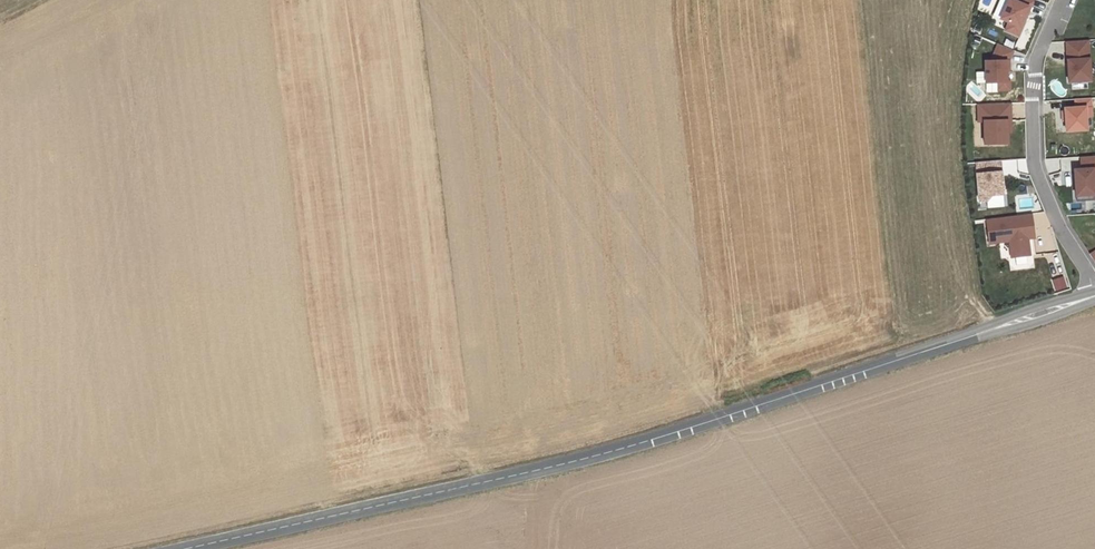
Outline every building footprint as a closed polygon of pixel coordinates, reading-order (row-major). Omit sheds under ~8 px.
[(1009,0),(1000,0),(993,15),(1001,18),(1009,0)] [(1033,0),(1017,0),(1016,2),(1013,0),(1009,0),(1001,18),(1009,22),(1006,30),(1018,35),(1022,27),(1019,26),(1024,16),(1026,17),(1033,0)] [(1089,40),(1068,41),(1070,82),(1092,80),(1089,40)] [(1006,61),(1009,61),(1013,50),(998,44),(991,61),(985,60),(985,82),(997,82),(997,89),(1009,90),(1009,81),(1006,81),(1006,71),(1006,61)] [(1086,130),(1086,117),(1092,117),(1090,98),(1075,99),(1076,108),(1065,108),(1065,112),(1066,120),(1066,131),(1086,130)] [(978,122),(984,121),(984,144),(1007,143),(1007,132),(1007,121),(1010,121),(1010,103),(978,104),(978,122)] [(1083,168),(1081,169),(1081,177),(1076,178),(1078,199),(1094,198),(1094,156),(1082,157),(1083,168)] [(1001,172),(1000,161),(976,162),(979,201),(987,201),(991,195),(1003,195),(1002,180),(998,180),(997,172),(1001,172)] [(986,219),(989,243),(1009,240),(1011,257),(1030,255),(1028,238),(1027,232),(1033,231),(1031,213),(986,219)]
